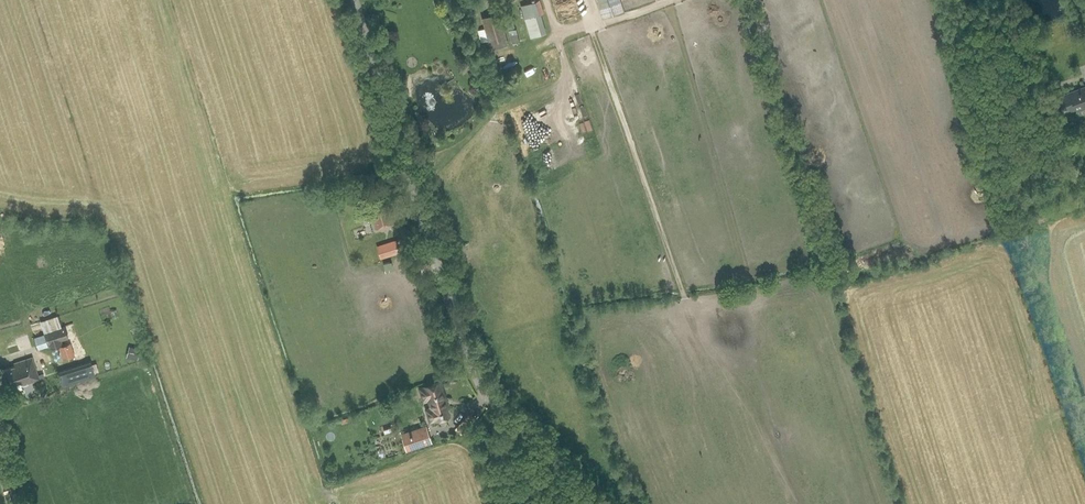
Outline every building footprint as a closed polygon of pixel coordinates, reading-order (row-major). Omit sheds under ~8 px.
[(521,6),(525,19),(540,14),(541,14),(544,12),(540,0),(538,0),(521,6)] [(621,0),(597,0),(602,18),(624,11),(621,0)] [(509,44),(499,13),(482,18),(491,49),(509,44)] [(540,14),(525,19),(531,38),(547,32),(540,14)] [(510,19),(505,20),(512,42),(519,40),(515,28),(513,28),(510,19)] [(476,67),(473,61),(466,64),(469,71),(476,67)] [(1062,97),(1069,113),(1084,107),(1084,88),(1062,97)] [(385,198),(384,195),(375,197),(378,209),(370,211),(376,229),(394,224),(386,198),(385,198)] [(396,241),(378,247),(381,257),(400,251),(396,241)] [(69,338),(65,327),(46,333),(51,348),(63,344),(62,341),(69,338)] [(49,346),(45,334),(34,337),(39,350),(49,346)] [(75,356),(71,343),(59,347),(64,360),(75,356)] [(141,350),(134,348),(131,360),(139,361),(141,350)] [(21,385),(40,379),(33,357),(14,363),(15,366),(4,370),(9,386),(21,383),(21,385)] [(82,380),(96,375),(92,364),(78,369),(58,375),(62,387),(82,380)] [(447,404),(448,404),(444,392),(437,394),(436,389),(426,392),(428,397),(430,397),(434,407),(427,409),(431,420),(437,418),(438,418),(449,414),(447,408),(449,407),(447,404)] [(463,436),(466,432),(458,424),(455,428),(463,436)] [(425,425),(403,432),(409,449),(432,440),(425,425)]
